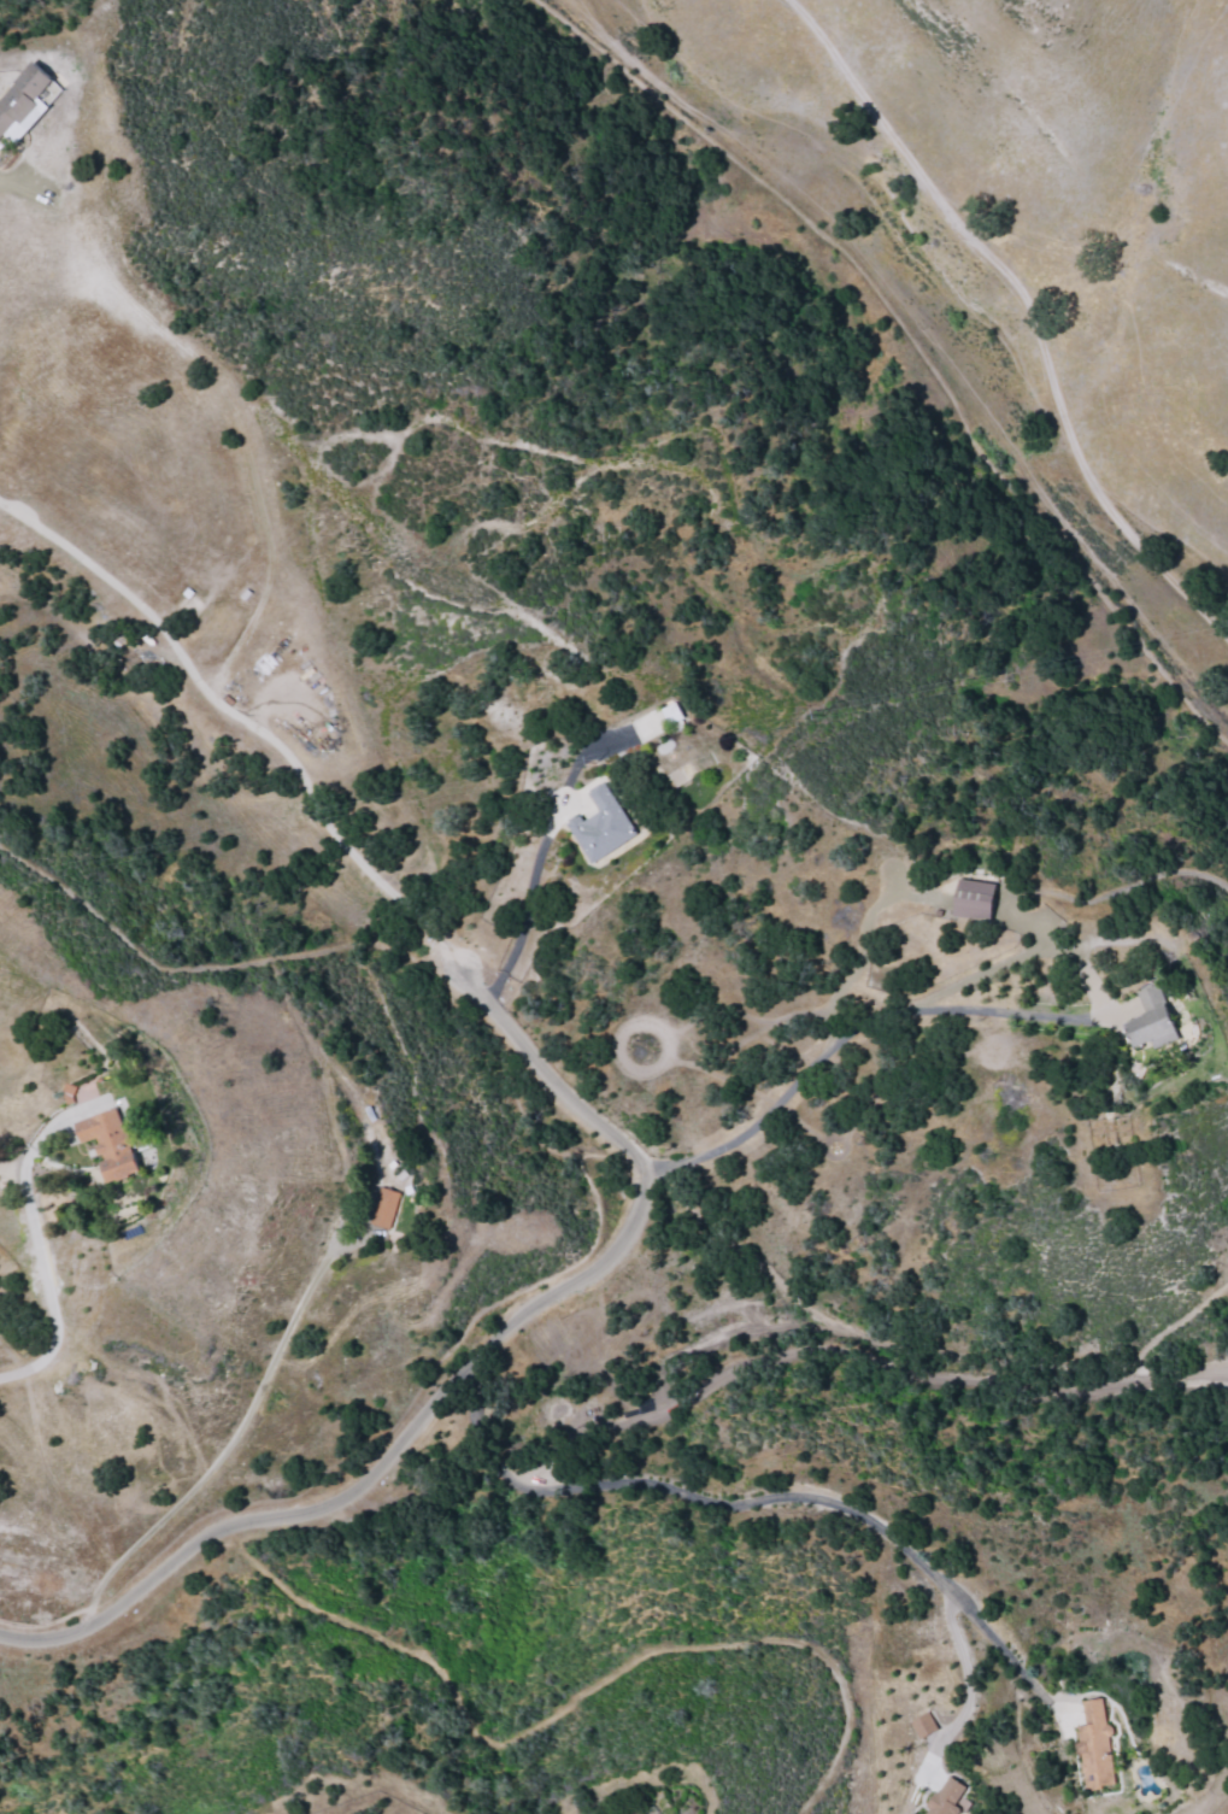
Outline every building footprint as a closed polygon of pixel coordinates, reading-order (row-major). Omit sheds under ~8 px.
[(4,133),(16,145),(51,107),(40,97),(57,79),(36,60),(0,99),(0,138),(4,133)] [(686,718),(678,702),(663,708),(671,725),(686,718)] [(638,837),(605,781),(587,791),(599,813),(584,821),(579,813),(567,820),(592,864),(638,837)] [(956,917),(994,923),(1001,885),(963,879),(956,917)] [(1138,992),(1146,1017),(1130,1022),(1137,1046),(1178,1033),(1162,985),(1138,992)] [(75,1122),(82,1144),(96,1140),(101,1157),(109,1183),(142,1172),(121,1108),(75,1122)] [(369,1225),(392,1230),(400,1191),(376,1186),(369,1225)] [(1083,1702),(1086,1725),(1077,1727),(1085,1790),(1118,1786),(1106,1699),(1083,1702)] [(918,1740),(938,1731),(929,1712),(909,1722),(918,1740)] [(967,1802),(963,1800),(970,1786),(949,1775),(930,1810),(928,1813),(961,1813),(967,1802)]
